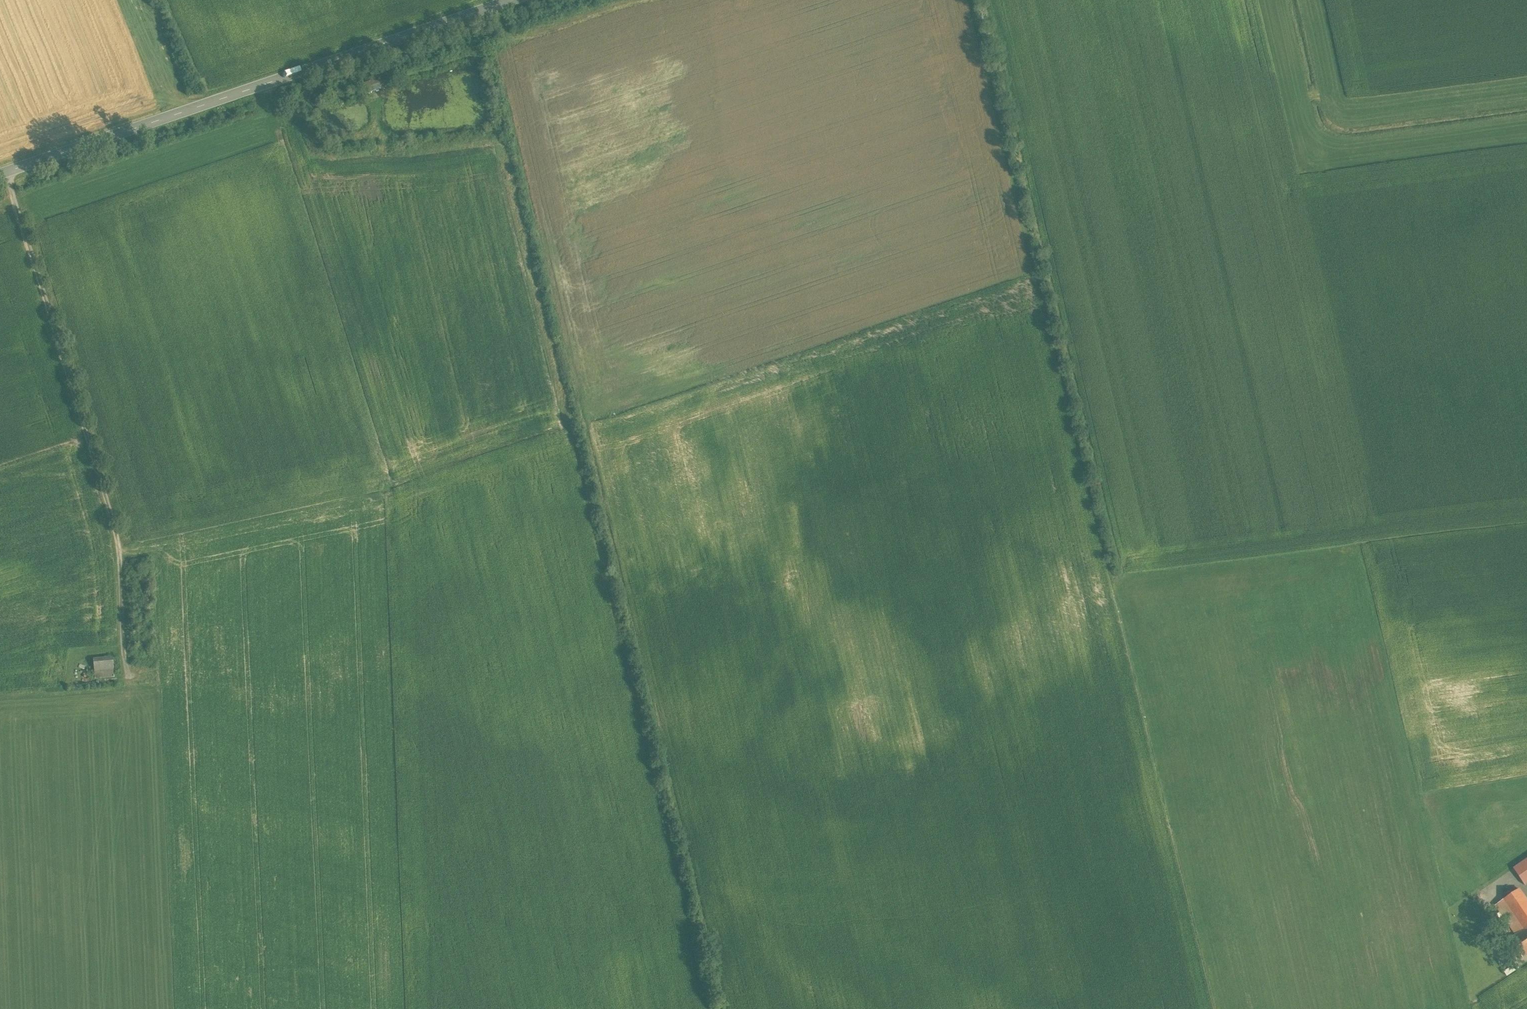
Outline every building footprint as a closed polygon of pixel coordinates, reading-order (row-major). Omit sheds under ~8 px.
[(91,656),(93,676),(119,672),(117,653),(91,656)] [(1515,868),(1525,883),(1526,882),(1526,859),(1515,868)] [(1519,889),(1497,905),(1518,935),(1512,940),(1523,957),(1526,955),(1526,901),(1519,889)]
